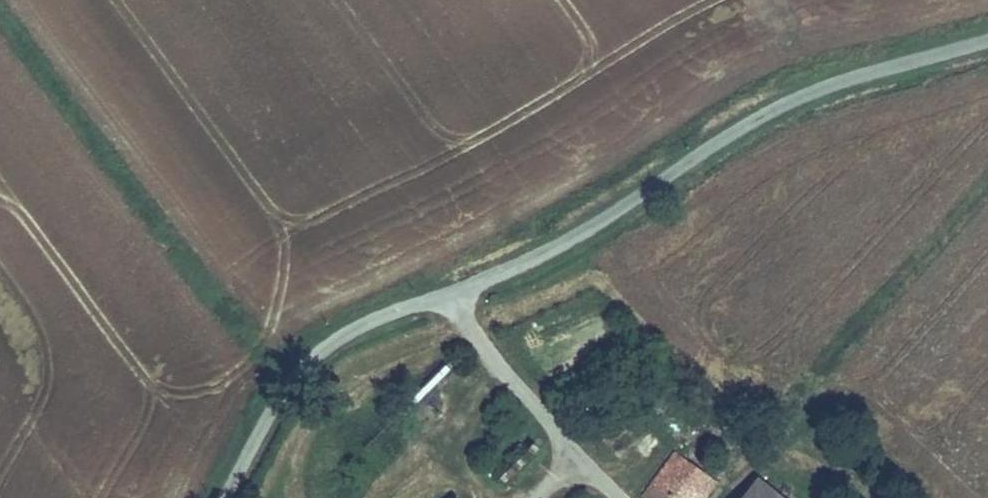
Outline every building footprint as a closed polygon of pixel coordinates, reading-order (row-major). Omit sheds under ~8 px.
[(678,450),(643,491),(651,497),(695,497),(712,479),(678,450)] [(751,478),(734,497),(775,497),(751,478)]
